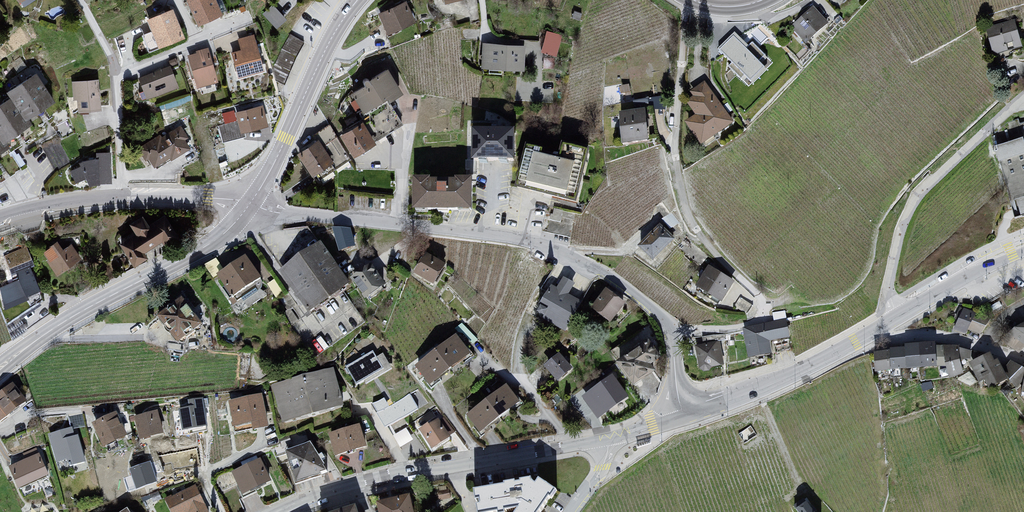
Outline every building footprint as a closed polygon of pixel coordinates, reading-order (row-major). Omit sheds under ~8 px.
[(186,1),(197,27),(224,18),(216,0),(189,0),(186,1)] [(407,3),(379,17),(389,38),(416,25),(407,3)] [(813,6),(792,26),(808,42),(829,23),(813,6)] [(174,11),(147,20),(160,50),(185,41),(174,11)] [(990,30),(997,59),(1023,51),(1023,42),(1019,22),(990,30)] [(542,51),(559,53),(562,32),(546,29),(542,51)] [(733,33),(718,48),(753,82),(767,68),(760,61),(765,55),(752,43),(747,47),(733,33)] [(241,52),(231,53),(239,79),(266,73),(255,37),(237,40),(241,52)] [(526,48),(482,45),(482,71),(525,74),(526,48)] [(196,54),(187,56),(197,89),(220,84),(209,49),(196,52),(196,54)] [(138,78),(148,101),(181,88),(170,67),(138,78)] [(389,71),(351,94),(365,114),(404,96),(389,71)] [(37,75),(7,94),(11,99),(24,121),(55,105),(37,75)] [(98,81),(71,82),(74,101),(77,101),(78,112),(101,112),(98,81)] [(737,126),(707,85),(693,95),(697,101),(689,105),(700,120),(690,127),(708,149),(737,126)] [(3,148),(8,145),(30,130),(24,121),(11,99),(0,106),(0,143),(3,148)] [(263,107),(235,114),(242,134),(269,128),(263,107)] [(647,112),(621,118),(624,148),(652,143),(647,112)] [(363,124),(339,137),(354,159),(376,146),(363,124)] [(179,126),(139,148),(143,161),(149,162),(155,169),(170,160),(171,162),(192,151),(185,142),(188,139),(179,126)] [(521,133),(478,133),(480,166),(522,166),(521,133)] [(318,141),(297,156),(312,178),(334,165),(318,141)] [(11,150),(8,145),(3,148),(0,143),(0,157),(11,150)] [(96,161),(80,162),(91,187),(112,184),(110,152),(95,154),(96,161)] [(585,171),(545,161),(536,193),(578,204),(585,171)] [(480,184),(419,183),(421,215),(481,216),(480,184)] [(178,235),(164,215),(151,222),(143,214),(128,225),(127,230),(113,238),(134,266),(147,257),(143,252),(165,238),(168,241),(178,235)] [(339,248),(356,245),(352,223),(335,227),(339,248)] [(678,240),(663,227),(641,249),(658,262),(678,240)] [(59,242),(44,253),(48,259),(46,261),(59,276),(82,258),(71,245),(64,250),(59,242)] [(282,274),(312,313),(355,285),(324,244),(282,274)] [(24,248),(2,257),(11,281),(26,298),(39,293),(29,269),(34,267),(24,248)] [(415,274),(437,284),(449,266),(428,254),(415,274)] [(217,277),(233,299),(264,280),(248,257),(217,277)] [(391,288),(376,267),(356,283),(370,301),(391,288)] [(737,283),(710,268),(699,289),(726,304),(737,283)] [(538,317),(570,334),(585,303),(572,297),(577,286),(564,278),(559,289),(555,286),(538,317)] [(11,281),(0,287),(0,296),(4,307),(26,298),(11,281)] [(594,311),(613,325),(628,304),(608,291),(594,311)] [(161,317),(182,343),(205,327),(184,299),(161,317)] [(967,309),(955,332),(976,342),(994,325),(967,309)] [(792,339),(789,321),(746,328),(752,359),(776,355),(773,343),(792,339)] [(459,336),(417,368),(434,386),(475,355),(459,336)] [(719,342),(695,346),(702,372),(725,367),(719,342)] [(646,343),(619,362),(637,387),(664,370),(646,343)] [(938,344),(908,345),(908,349),(912,369),(912,370),(942,368),(938,344)] [(976,354),(947,344),(952,380),(967,377),(964,362),(973,362),(976,354)] [(908,349),(874,355),(879,374),(912,369),(908,349)] [(374,353),(347,368),(359,386),(366,381),(369,385),(396,370),(385,354),(378,358),(374,353)] [(994,355),(971,364),(979,383),(987,380),(993,392),(1012,381),(1002,362),(997,364),(994,355)] [(561,356),(545,368),(560,382),(574,370),(561,356)] [(274,385),(284,421),(345,404),(334,368),(274,385)] [(617,373),(583,391),(597,416),(630,397),(617,373)] [(0,396),(0,409),(8,418),(9,420),(29,404),(15,386),(0,396)] [(510,386),(469,417),(481,435),(524,404),(510,386)] [(265,395),(229,402),(236,428),(255,424),(257,432),(273,428),(265,395)] [(398,402),(401,408),(403,408),(404,411),(396,415),(397,418),(418,408),(412,396),(398,402)] [(204,408),(180,411),(183,431),(209,427),(204,408)] [(160,413),(135,418),(141,441),(166,436),(160,413)] [(432,447),(456,434),(445,413),(421,426),(432,447)] [(116,415),(92,425),(104,448),(128,437),(116,415)] [(361,426),(330,434),(336,454),(338,455),(340,457),(369,448),(361,426)] [(73,431),(48,438),(58,463),(68,461),(69,463),(75,467),(87,463),(79,439),(75,440),(73,431)] [(313,444),(287,452),(299,483),(329,470),(313,444)] [(38,455),(9,468),(20,491),(50,478),(38,455)] [(261,461),(233,474),(245,495),(272,482),(261,461)] [(475,492),(477,511),(511,511),(524,510),(522,511),(544,511),(554,497),(558,498),(562,491),(546,479),(542,484),(538,479),(528,480),(526,482),(522,483),(521,480),(510,483),(510,485),(475,492)] [(165,500),(171,511),(207,511),(195,487),(165,500)] [(379,503),(381,511),(416,511),(412,496),(379,503)] [(812,502),(800,511),(801,511),(820,511),(812,502)]
